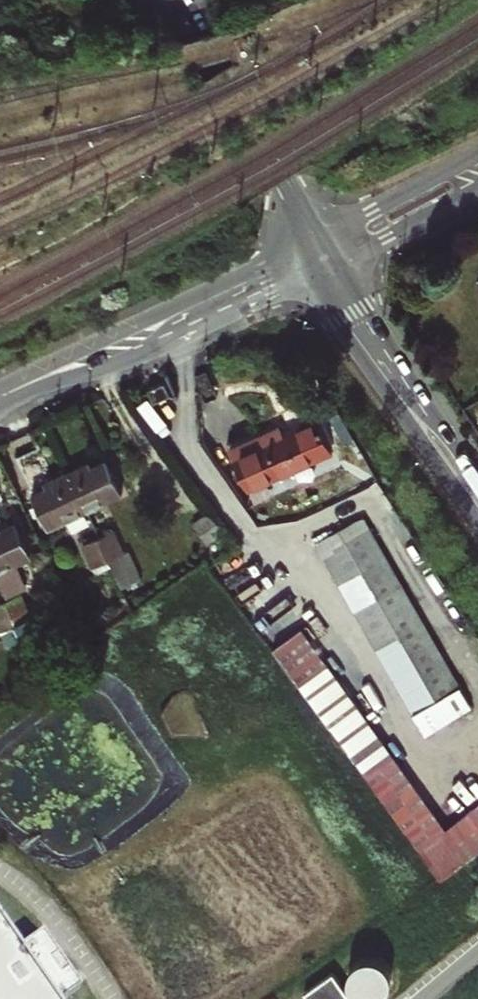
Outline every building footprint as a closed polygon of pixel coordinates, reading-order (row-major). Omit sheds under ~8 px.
[(166,381),(150,388),(155,401),(172,394),(166,381)] [(319,418),(305,424),(286,433),(282,425),(263,434),(281,472),(333,447),(319,418)] [(86,508),(70,474),(68,469),(55,476),(41,446),(17,457),(33,492),(48,526),(86,508)] [(68,469),(70,474),(86,508),(88,507),(122,491),(107,457),(92,464),(90,459),(68,469)] [(341,530),(347,541),(370,528),(364,517),(341,530)] [(1,527),(0,526),(0,569),(31,554),(16,520),(1,527)] [(113,528),(100,534),(98,535),(109,559),(124,552),(113,528)] [(354,552),(377,539),(370,528),(347,541),(354,552)] [(317,544),(323,555),(347,541),(341,530),(317,544)] [(109,559),(98,535),(84,541),(93,566),(109,559)] [(354,552),(360,563),(383,550),(377,539),(354,552)] [(347,541),(323,555),(330,566),(354,552),(347,541)] [(366,573),(389,560),(383,550),(360,563),(366,573)] [(360,563),(354,552),(330,566),(336,577),(360,563)] [(389,560),(366,573),(373,586),(396,573),(389,560)] [(342,587),(366,573),(360,563),(336,577),(342,587)] [(373,586),(366,573),(342,587),(349,600),(373,586)] [(380,598),(403,585),(396,573),(373,586),(380,598)] [(380,598),(386,610),(410,596),(403,585),(380,598)] [(356,612),(380,598),(373,586),(349,600),(356,612)] [(9,597),(6,598),(16,622),(32,614),(22,591),(9,597)] [(393,621),(416,608),(410,596),(386,610),(393,621)] [(16,622),(6,598),(0,601),(0,628),(0,629),(16,622)] [(356,612),(362,624),(386,610),(380,598),(356,612)] [(400,633),(423,619),(416,608),(393,621),(400,633)] [(386,610),(362,624),(369,635),(393,621),(386,610)] [(423,619),(400,633),(406,643),(429,630),(423,619)] [(375,646),(400,633),(393,621),(369,635),(375,646)] [(297,629),(272,648),(366,773),(391,758),(297,629)] [(412,654),(435,641),(429,630),(406,643),(412,654)] [(375,646),(381,657),(406,643),(400,633),(375,646)] [(442,653),(435,641),(412,654),(419,666),(442,653)] [(406,643),(381,657),(387,668),(412,654),(406,643)] [(419,666),(425,677),(448,664),(442,653),(419,666)] [(387,668),(394,680),(419,666),(412,654),(387,668)] [(448,664),(425,677),(431,687),(454,674),(448,664)] [(394,680),(400,691),(425,677),(419,666),(394,680)] [(431,687),(438,699),(461,686),(454,674),(431,687)] [(425,677),(400,691),(406,701),(431,687),(425,677)] [(178,689),(172,692),(171,693),(164,702),(164,703),(162,706),(160,710),(160,711),(159,712),(160,713),(163,719),(170,731),(171,732),(171,733),(172,733),(179,733),(185,734),(209,735),(210,735),(211,734),(212,733),(212,731),(212,730),(188,687),(187,686),(186,686),(185,686),(184,686),(178,689)] [(461,686),(438,699),(449,718),(472,705),(461,686)] [(406,701),(413,714),(438,699),(431,687),(406,701)] [(424,733),(449,718),(438,699),(413,714),(424,733)] [(366,773),(441,875),(477,850),(477,825),(468,811),(443,829),(391,758),(366,773)] [(81,988),(43,933),(14,952),(0,932),(0,998),(65,998),(81,988)] [(311,998),(353,998),(335,970),(305,989),(311,998)]
